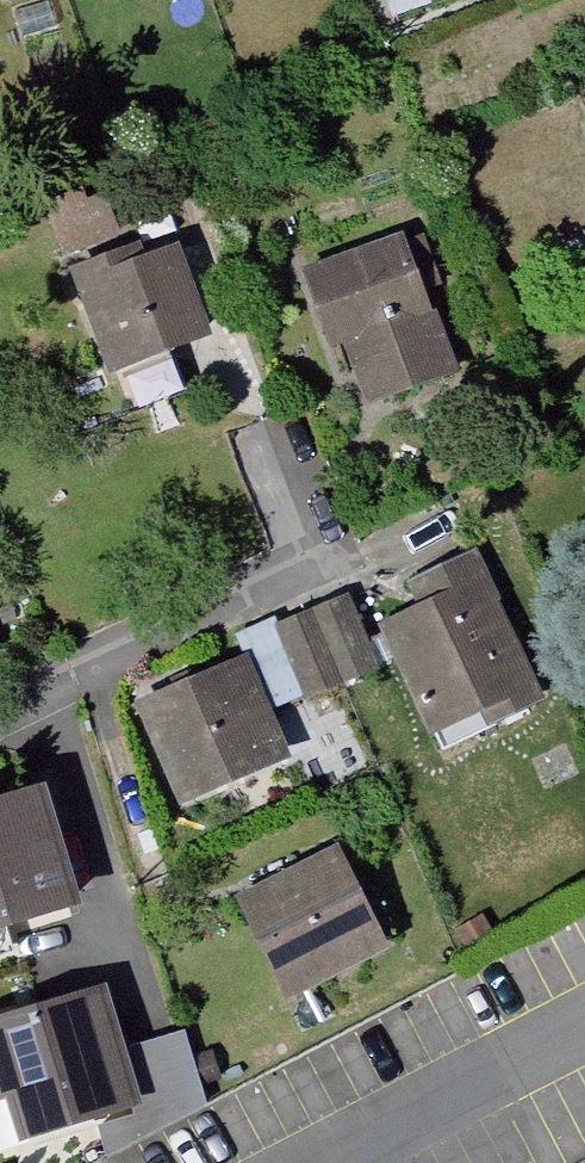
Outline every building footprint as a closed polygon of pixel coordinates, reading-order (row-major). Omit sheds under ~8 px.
[(51,203),(64,262),(96,255),(92,235),(111,231),(103,191),(51,203)] [(50,277),(87,382),(199,343),(162,238),(50,277)] [(396,246),(294,281),(344,425),(446,390),(396,246)] [(369,628),(418,751),(524,709),(461,549),(386,579),(400,616),(369,628)] [(331,615),(297,630),(330,704),(364,690),(331,615)] [(297,630),(263,645),(295,719),(330,704),(297,630)] [(233,673),(122,720),(160,811),(271,765),(233,673)] [(0,812),(0,939),(65,918),(28,803),(0,812)] [(332,855),(218,907),(264,1009),(378,958),(332,855)] [(0,1024),(0,1160),(122,1120),(82,997),(0,1024)]
